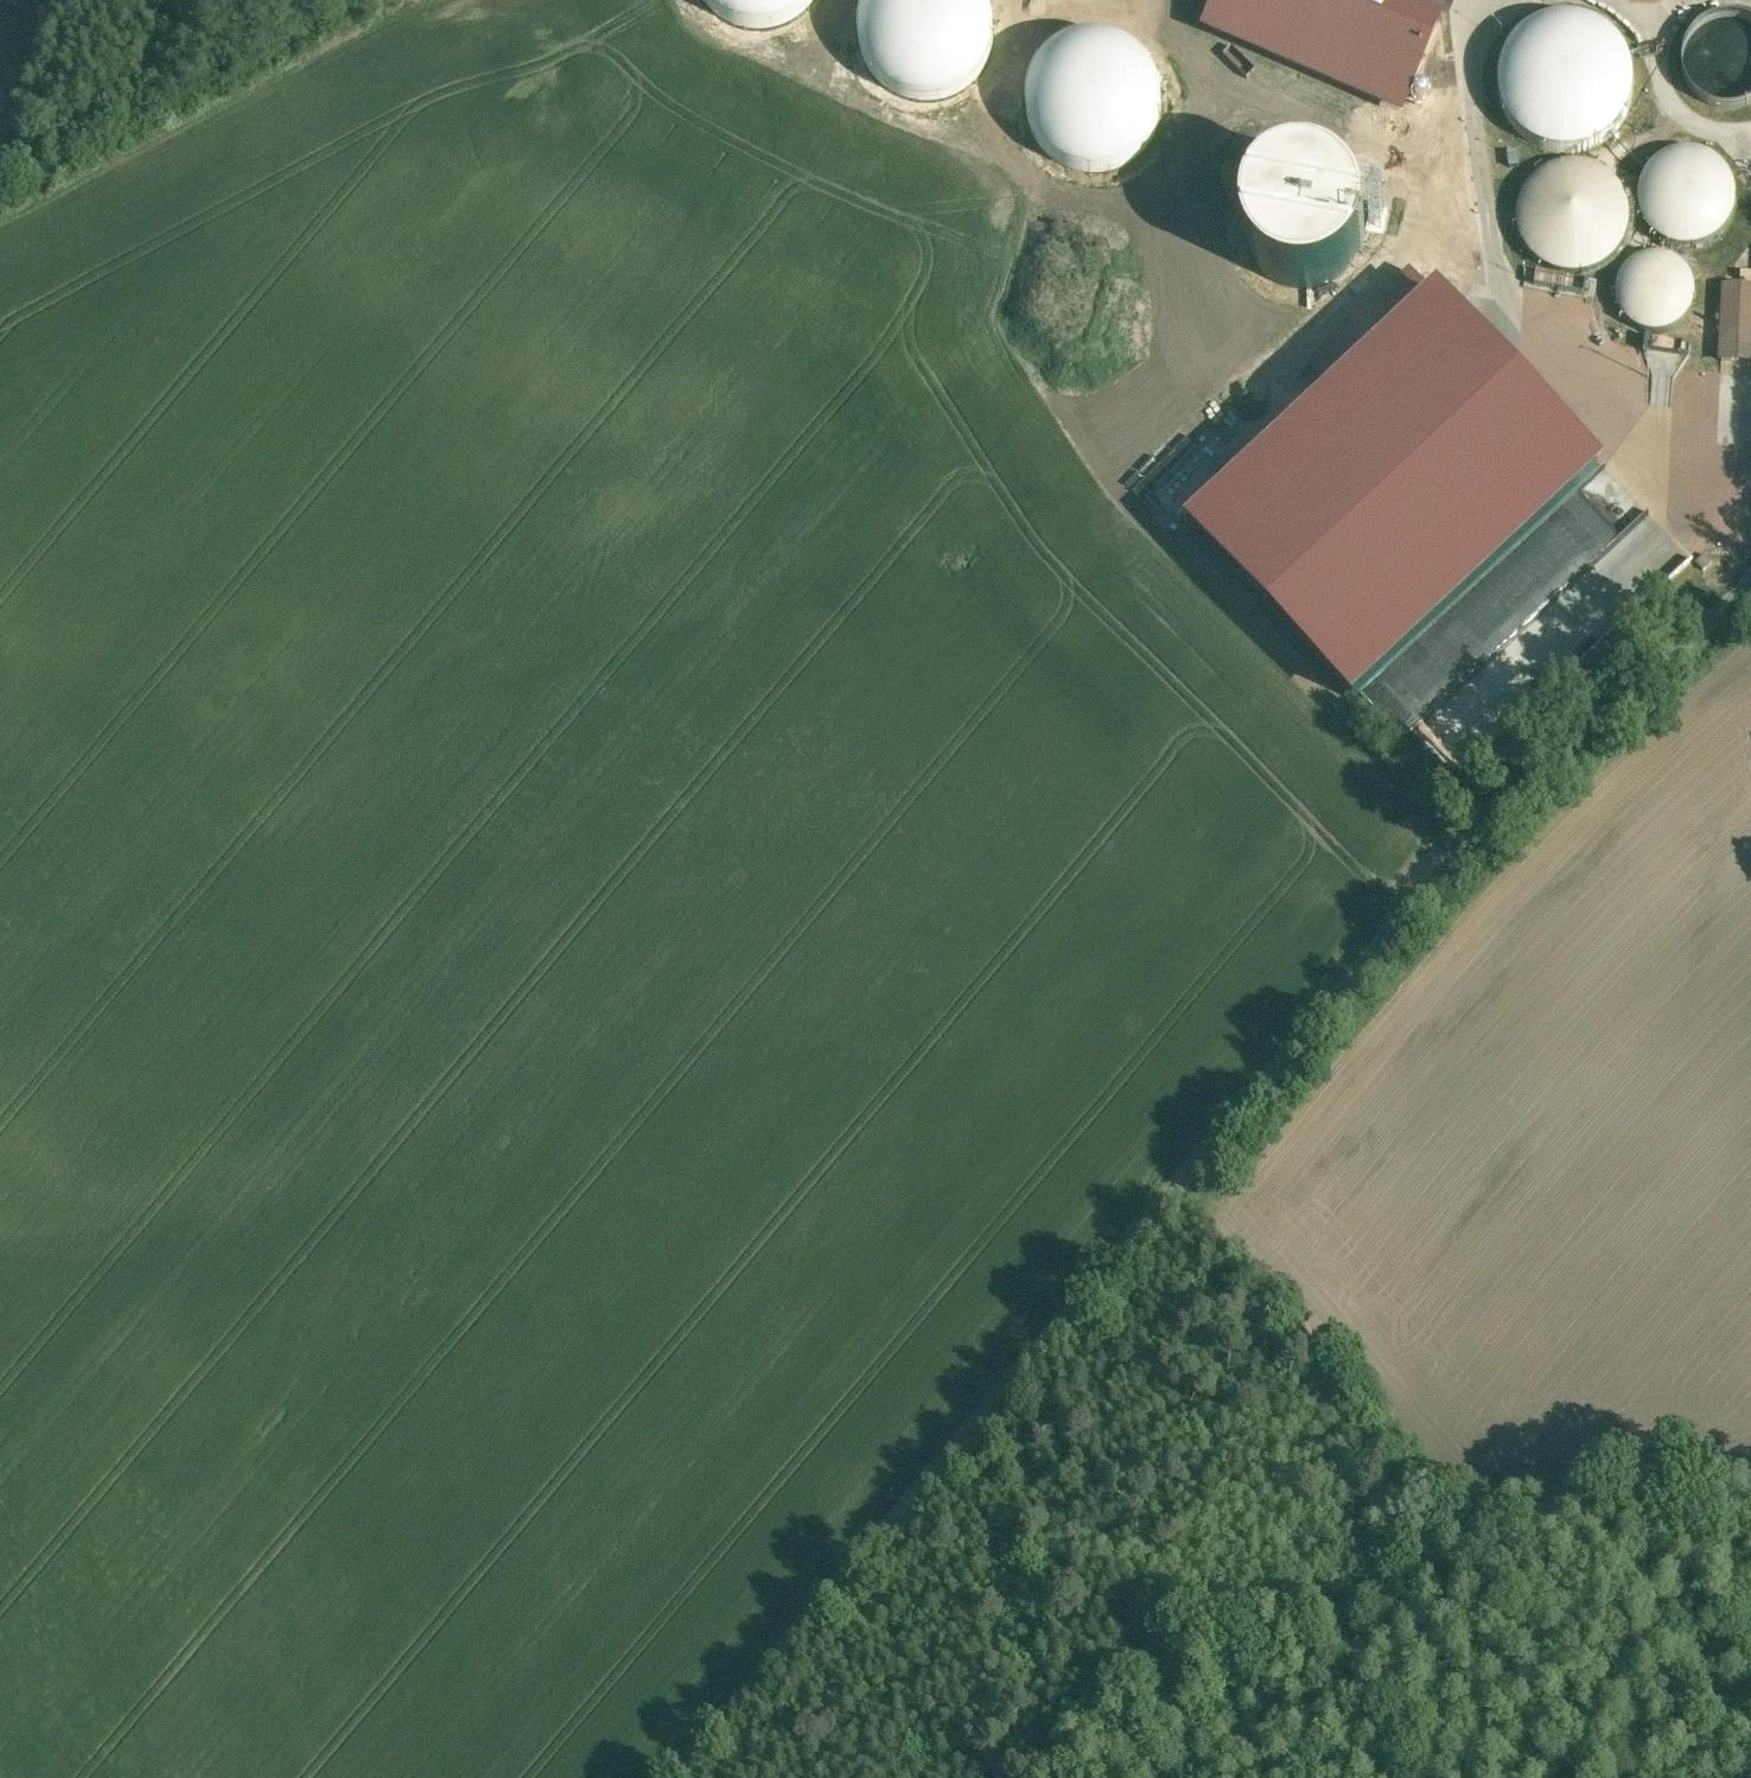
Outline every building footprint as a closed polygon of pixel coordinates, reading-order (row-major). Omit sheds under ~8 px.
[(1743,11),(1725,7),(1708,11),(1693,22),(1683,37),(1680,54),(1684,72),(1695,86),(1710,96),(1727,99),(1745,95),(1750,91),(1750,16),(1743,11)] [(1632,108),(1636,83),(1630,57),(1615,35),(1593,21),(1567,17),(1542,22),(1520,38),(1506,60),(1501,86),(1507,111),(1522,133),(1544,147),(1570,152),(1596,146),(1618,131),(1632,108)] [(1736,218),(1739,200),(1735,181),(1724,166),(1708,156),(1690,153),(1672,157),(1656,168),(1646,184),(1643,202),(1647,220),(1658,236),(1674,246),(1692,249),(1710,245),(1726,234),(1736,218)] [(1626,234),(1629,213),(1625,193),(1613,176),(1595,165),(1575,161),(1554,166),(1537,178),(1526,195),(1523,216),(1527,236),(1539,253),(1557,264),(1577,268),(1598,263),(1615,251),(1626,234)] [(1695,306),(1697,291),(1694,277),(1685,264),(1673,256),(1658,254),(1643,257),(1631,266),(1623,278),(1620,293),(1624,308),(1632,320),(1645,328),(1660,331),(1674,327),(1687,319),(1695,306)] [(1728,281),(1723,356),(1750,358),(1750,282),(1728,281)] [(1307,576),(1362,525),(1322,481),(1289,510),(1306,529),(1284,550),(1307,576)] [(1641,527),(1665,556),(1677,546),(1652,517),(1641,527)]
